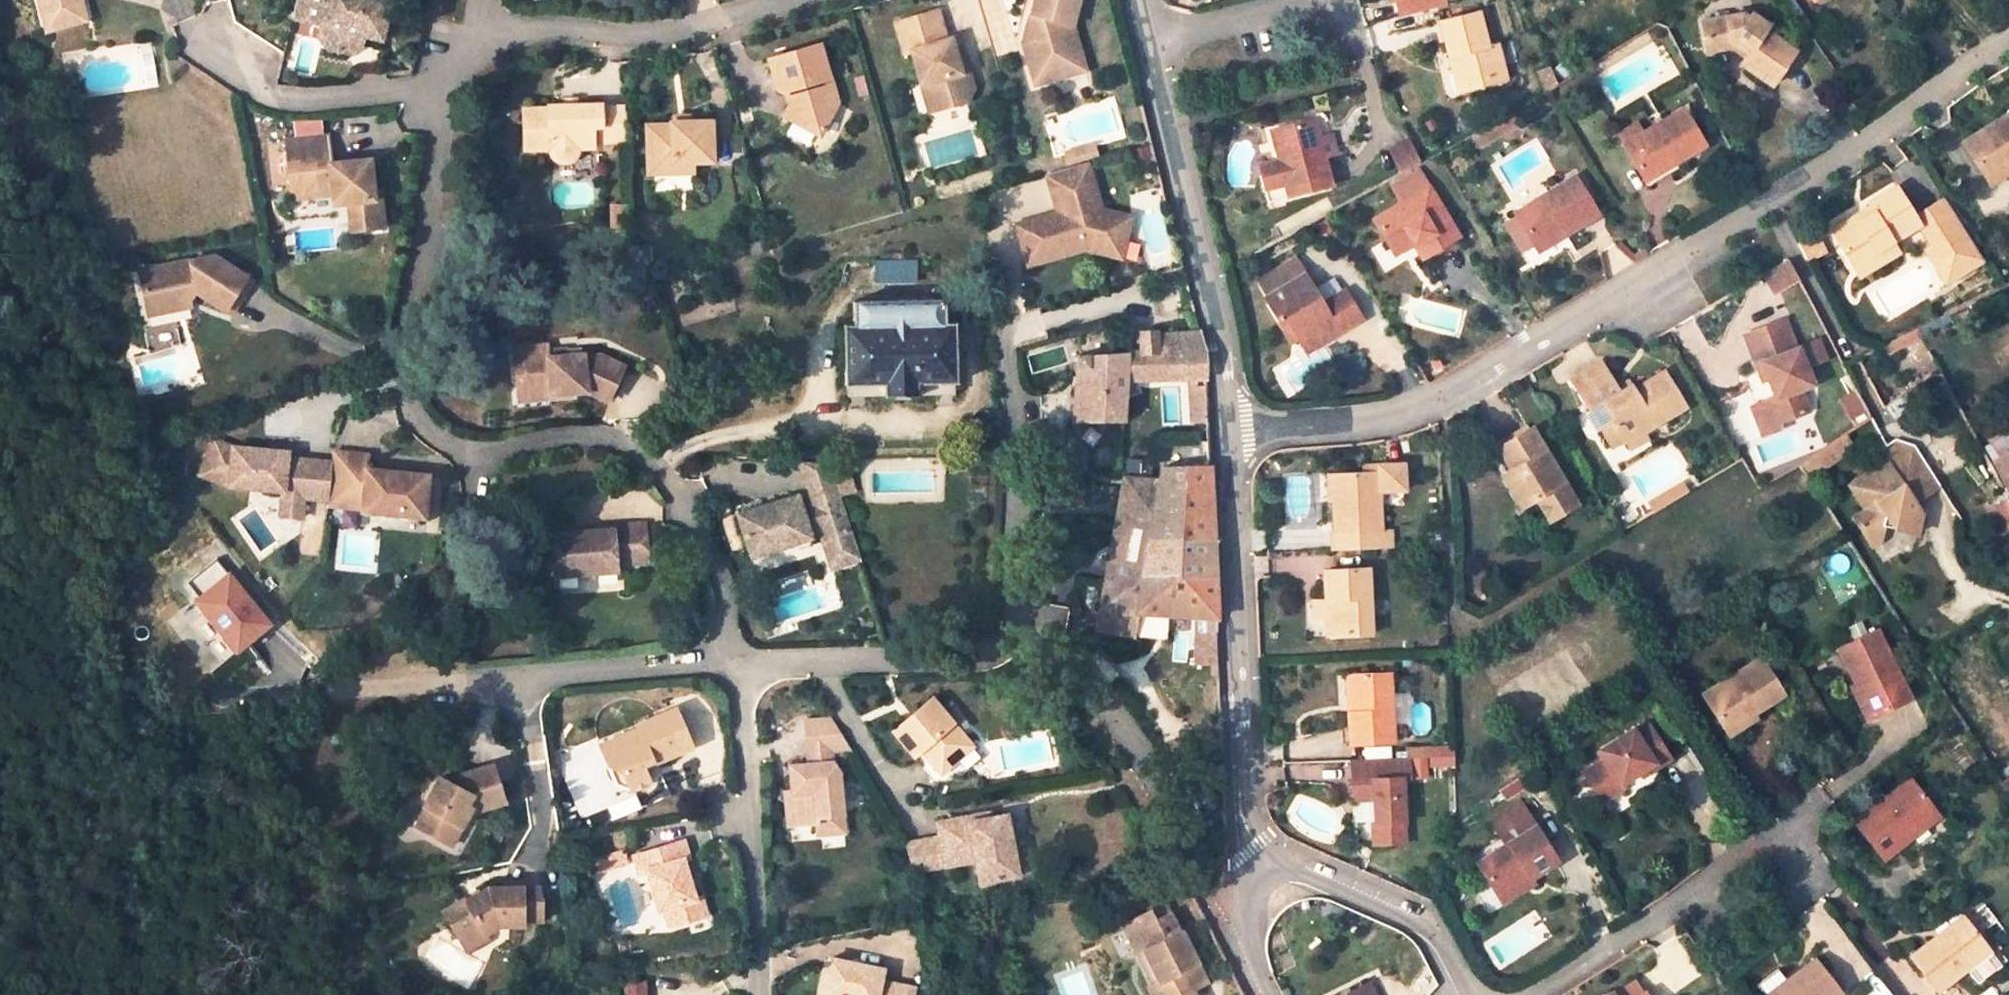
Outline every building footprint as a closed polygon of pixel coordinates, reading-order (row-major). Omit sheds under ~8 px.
[(35,14),(75,6),(74,0),(32,0),(35,14)] [(290,16),(323,24),(320,37),(327,53),(343,56),(355,49),(357,38),(362,20),(381,23),(386,4),(366,0),(294,0),(290,16)] [(1025,14),(1022,14),(1017,39),(1026,37),(1022,54),(1030,82),(1051,76),(1048,65),(1075,58),(1068,32),(1075,0),(1029,0),(1025,14)] [(1398,1),(1403,19),(1447,7),(1445,0),(1395,0),(1396,2),(1398,1)] [(937,83),(946,108),(972,101),(980,91),(974,71),(965,73),(961,60),(955,41),(950,43),(940,13),(903,23),(911,52),(917,50),(928,85),(937,83)] [(1745,57),(1740,65),(1770,86),(1794,52),(1763,31),(1766,26),(1749,14),(1746,18),(1741,15),(1702,24),(1707,53),(1734,47),(1745,57)] [(1458,58),(1466,92),(1508,82),(1498,46),(1489,47),(1481,15),(1442,24),(1450,60),(1458,58)] [(362,20),(357,38),(377,43),(381,23),(362,20)] [(819,46),(769,60),(779,90),(786,93),(794,90),(797,97),(787,116),(822,134),(841,100),(834,78),(829,79),(819,46)] [(965,73),(974,71),(970,57),(961,60),(965,73)] [(1450,60),(1458,94),(1466,92),(1458,58),(1450,60)] [(928,85),(936,111),(946,108),(937,83),(928,85)] [(1195,97),(1198,109),(1209,106),(1206,94),(1195,97)] [(575,96),(561,96),(561,105),(575,105),(575,96)] [(590,152),(590,147),(622,146),(622,109),(598,109),(597,105),(575,105),(561,105),(544,106),(544,110),(522,109),(522,152),(549,152),(550,156),(552,160),(556,163),(561,165),(566,165),(570,163),(573,159),(575,155),(576,151),(590,152)] [(1622,144),(1642,177),(1670,159),(1673,163),(1703,145),(1680,108),(1622,144)] [(1513,127),(1505,114),(1489,123),(1497,136),(1513,127)] [(1965,142),(1986,175),(2008,161),(2008,116),(1965,142)] [(669,170),(669,159),(690,159),(709,159),(709,121),(689,121),(673,121),(669,121),(669,125),(643,125),(643,170),(669,170)] [(1261,170),(1267,203),(1332,186),(1325,158),(1321,140),(1316,121),(1274,131),(1281,165),(1261,170)] [(1497,136),(1489,123),(1483,127),(1469,135),(1476,147),(1497,136)] [(338,192),(352,192),(353,202),(356,230),(389,227),(385,192),(377,193),(374,158),(355,160),(355,167),(347,168),(346,161),(334,162),(331,136),(288,138),(294,196),(338,192)] [(1333,137),(1321,140),(1325,158),(1337,155),(1333,137)] [(1392,150),(1401,172),(1413,166),(1420,162),(1411,142),(1392,150)] [(1061,154),(1064,164),(1086,158),(1094,156),(1090,145),(1061,154)] [(1100,210),(1086,158),(1064,164),(1045,169),(1056,205),(1063,203),(1065,211),(1015,225),(1027,264),(1084,249),(1087,240),(1107,248),(1111,240),(1125,246),(1134,223),(1100,210)] [(669,159),(669,170),(689,169),(690,159),(669,159)] [(1647,186),(1676,168),(1673,163),(1670,159),(1642,177),(1647,186)] [(2008,175),(2008,161),(1986,175),(1992,185),(2008,175)] [(1397,206),(1426,188),(1413,166),(1401,172),(1383,182),(1397,206)] [(1956,175),(1955,183),(1962,184),(1963,176),(1956,175)] [(1561,230),(1564,235),(1595,216),(1573,178),(1513,213),(1532,246),(1536,244),(1561,230)] [(1952,256),(1975,243),(1943,191),(1913,207),(1899,184),(1872,200),(1874,205),(1877,209),(1860,219),(1858,214),(1835,227),(1849,250),(1853,247),(1862,262),(1880,251),(1877,247),(1895,237),(1921,222),(1927,232),(1936,227),(1952,256)] [(1407,236),(1412,243),(1420,257),(1456,236),(1426,188),(1397,206),(1372,221),(1388,248),(1407,236)] [(338,192),(339,203),(353,202),(352,192),(338,192)] [(1877,209),(1874,205),(1858,214),(1860,219),(1877,209)] [(623,209),(608,209),(608,234),(623,234),(623,209)] [(1921,235),(1938,264),(1952,256),(1936,227),(1927,232),(1921,235)] [(1816,228),(1799,237),(1810,257),(1827,248),(1816,228)] [(1536,244),(1539,249),(1564,235),(1561,230),(1536,244)] [(1407,236),(1388,248),(1392,255),(1412,243),(1407,236)] [(1853,247),(1849,250),(1861,272),(1902,249),(1895,237),(1877,247),(1880,251),(1862,262),(1853,247)] [(166,289),(168,300),(192,297),(191,284),(198,283),(230,307),(256,274),(218,245),(144,259),(150,292),(166,289)] [(1779,292),(1800,280),(1788,259),(1767,271),(1779,292)] [(1331,323),(1338,335),(1362,320),(1345,292),(1322,305),(1296,260),(1258,283),(1266,299),(1264,300),(1278,325),(1286,320),(1297,341),(1331,323)] [(166,289),(150,292),(152,303),(168,300),(166,289)] [(882,385),(883,395),(918,394),(918,384),(954,384),(957,384),(956,321),(946,321),(946,298),(852,300),(852,323),(842,323),(842,385),(848,385),(882,385)] [(1278,325),(1290,345),(1297,341),(1286,320),(1278,325)] [(1769,379),(1776,395),(1771,397),(1780,423),(1809,411),(1802,389),(1812,385),(1805,367),(1798,348),(1793,350),(1782,320),(1744,334),(1757,364),(1763,362),(1769,379)] [(1297,341),(1305,354),(1338,335),(1331,323),(1297,341)] [(1882,345),(1858,356),(1863,366),(1920,338),(1914,329),(1882,345)] [(1127,353),(1125,380),(1205,379),(1204,347),(1199,331),(1158,335),(1158,332),(1138,333),(1139,352),(1127,353)] [(1818,340),(1798,348),(1805,367),(1825,359),(1818,340)] [(543,383),(544,393),(564,391),(564,383),(581,382),(581,390),(602,400),(619,367),(596,354),(577,356),(577,353),(559,354),(541,355),(541,346),(541,343),(518,345),(519,359),(508,360),(511,385),(543,383)] [(519,359),(518,345),(507,346),(508,360),(519,359)] [(559,354),(559,345),(541,346),(541,355),(559,354)] [(1127,353),(1078,356),(1077,368),(1086,368),(1083,419),(1122,418),(1125,380),(1127,353)] [(1757,364),(1764,381),(1769,379),(1763,362),(1757,364)] [(1627,441),(1643,431),(1683,406),(1662,372),(1631,388),(1628,384),(1617,391),(1600,363),(1572,380),(1609,445),(1624,437),(1627,441)] [(1077,368),(1073,419),(1083,419),(1086,368),(1077,368)] [(564,383),(564,391),(581,390),(581,382),(564,383)] [(543,383),(511,385),(512,395),(544,393),(543,383)] [(918,384),(918,394),(954,394),(954,384),(918,384)] [(848,385),(848,395),(883,395),(882,385),(848,385)] [(1858,391),(1841,400),(1851,418),(1868,409),(1858,391)] [(1911,406),(1903,392),(1885,403),(1894,417),(1911,406)] [(1763,435),(1782,427),(1780,423),(1771,397),(1750,405),(1763,435)] [(1194,441),(1209,440),(1208,422),(1194,423),(1194,441)] [(2008,449),(2008,425),(2007,422),(1995,429),(2007,450),(2008,449)] [(1515,470),(1533,501),(1545,523),(1576,505),(1529,429),(1498,449),(1512,472),(1515,470)] [(1643,431),(1627,441),(1631,447),(1647,437),(1643,431)] [(2004,488),(2008,485),(2008,449),(2007,450),(2001,454),(1991,437),(1982,442),(1989,462),(2004,488)] [(307,491),(310,458),(286,456),(287,450),(232,445),(213,439),(202,474),(233,485),(286,490),(286,494),(307,497),(307,491)] [(1938,480),(1915,444),(1911,442),(1888,456),(1912,496),(1938,480)] [(371,453),(336,449),(335,460),(332,484),(368,487),(366,510),(428,516),(432,473),(370,467),(371,453)] [(1924,512),(1908,506),(1912,496),(1888,456),(1844,483),(1860,508),(1851,514),(1868,541),(1879,534),(1885,517),(1917,530),(1924,512)] [(310,458),(307,491),(331,493),(332,484),(335,460),(310,458)] [(765,505),(739,514),(753,555),(812,535),(811,532),(822,529),(824,536),(849,528),(840,497),(834,477),(830,466),(798,463),(811,502),(802,504),(798,493),(774,502),(775,505),(766,508),(765,505)] [(1333,551),(1345,551),(1381,549),(1381,530),(1379,493),(1405,491),(1404,465),(1366,466),(1366,474),(1333,475),(1335,531),(1332,531),(1333,551)] [(1216,620),(1210,466),(1161,467),(1139,601),(1104,599),(1100,631),(1131,637),(1136,613),(1139,613),(1192,618),(1216,620)] [(1515,470),(1512,472),(1503,479),(1520,508),(1533,501),(1515,470)] [(848,473),(834,477),(840,497),(854,492),(848,473)] [(1139,601),(1158,479),(1124,477),(1104,599),(1139,601)] [(368,487),(332,484),(331,493),(330,506),(366,510),(368,487)] [(305,517),(307,497),(286,494),(284,515),(305,517)] [(611,531),(554,534),(556,576),(615,573),(615,566),(646,564),(644,526),(611,527),(611,531)] [(834,564),(859,556),(849,528),(824,536),(834,564)] [(1381,530),(1381,549),(1389,549),(1388,530),(1381,530)] [(1346,571),(1345,551),(1333,551),(1323,552),(1324,571),(1346,571)] [(219,562),(178,592),(223,655),(264,626),(219,562)] [(263,569),(256,575),(265,587),(273,580),(263,569)] [(1325,601),(1326,618),(1327,637),(1370,636),(1368,570),(1346,571),(1324,571),(1325,601)] [(1314,601),(1314,617),(1326,618),(1325,601),(1314,601)] [(1216,620),(1192,618),(1194,664),(1218,662),(1216,620)] [(1858,684),(1875,717),(1908,701),(1875,633),(1838,651),(1854,686),(1858,684)] [(1748,710),(1751,714),(1781,695),(1758,660),(1702,697),(1720,727),(1748,710)] [(1353,715),(1348,715),(1349,746),(1356,746),(1380,745),(1393,744),(1390,674),(1351,677),(1353,715)] [(1849,689),(1866,721),(1875,717),(1858,684),(1854,686),(1849,689)] [(908,722),(896,733),(918,758),(924,751),(946,773),(976,745),(932,698),(917,712),(917,720),(912,726),(908,722)] [(608,767),(621,771),(629,788),(649,782),(641,764),(640,759),(648,756),(653,759),(657,761),(693,748),(676,710),(638,726),(639,728),(599,744),(608,767)] [(1726,736),(1754,720),(1751,714),(1748,710),(1720,727),(1726,736)] [(833,753),(851,752),(833,721),(805,724),(807,768),(807,776),(791,777),(791,794),(785,794),(786,828),(815,827),(815,837),(844,835),(840,773),(836,766),(833,765),(833,753)] [(1655,769),(1669,760),(1648,728),(1634,736),(1632,732),(1600,753),(1605,761),(1584,775),(1602,802),(1624,788),(1621,784),(1652,764),(1655,769)] [(1356,746),(1357,762),(1380,761),(1380,745),(1356,746)] [(1434,749),(1434,758),(1453,758),(1452,748),(1434,749)] [(1433,766),(1453,766),(1453,758),(1434,758),(1433,766)] [(1380,761),(1357,762),(1350,762),(1352,800),(1375,800),(1376,824),(1380,824),(1381,846),(1404,845),(1401,781),(1410,780),(1408,760),(1380,761)] [(491,761),(451,769),(448,775),(436,769),(419,796),(421,798),(409,817),(444,838),(467,803),(471,805),(500,799),(491,761)] [(608,767),(615,784),(629,788),(621,771),(608,767)] [(807,768),(790,768),(791,777),(807,776),(807,768)] [(2000,783),(2008,798),(2008,777),(2000,783)] [(1906,829),(1933,810),(1911,780),(1854,822),(1883,861),(1913,839),(1906,829)] [(1491,821),(1507,847),(1537,828),(1521,803),(1491,821)] [(1906,829),(1913,839),(1940,819),(1933,810),(1906,829)] [(943,836),(948,862),(977,857),(982,882),(1022,875),(1010,813),(971,820),(970,814),(940,819),(943,836)] [(1371,824),(1372,846),(1381,846),(1380,824),(1376,824),(1371,824)] [(1499,898),(1531,879),(1557,863),(1537,828),(1507,847),(1479,865),(1499,898)] [(943,836),(905,843),(913,868),(948,862),(943,836)] [(659,912),(665,911),(670,928),(706,917),(700,898),(694,900),(683,863),(689,861),(684,844),(635,859),(640,876),(648,874),(659,912)] [(627,849),(595,857),(599,873),(631,864),(627,849)] [(1503,905),(1535,885),(1531,879),(1499,898),(1503,905)] [(471,904),(467,899),(446,913),(466,944),(488,930),(489,933),(505,923),(531,922),(531,915),(548,915),(548,896),(545,896),(544,884),(492,886),(480,894),(482,897),(471,904)] [(1122,922),(1152,981),(1148,983),(1154,994),(1199,994),(1200,994),(1195,985),(1207,979),(1179,924),(1162,933),(1154,917),(1149,908),(1122,922)] [(1171,908),(1154,917),(1162,933),(1179,924),(1171,908)] [(659,912),(665,930),(670,928),(665,911),(659,912)] [(1940,942),(1967,923),(1964,919),(1938,938),(1940,942)] [(1966,972),(1991,953),(1967,923),(1940,942),(1938,938),(1911,958),(1937,993),(1966,972)] [(488,930),(466,944),(472,954),(494,940),(489,933),(488,930)] [(1991,953),(1966,972),(1976,986),(2001,967),(1991,953)] [(1764,994),(1839,994),(1841,994),(1815,960),(1786,981),(1777,969),(1757,985),(1764,994)] [(916,991),(882,985),(884,973),(830,962),(822,994),(915,994),(916,991)] [(1364,985),(1360,987),(1365,994),(1370,994),(1364,985)] [(1360,987),(1344,994),(1365,994),(1360,987)]
